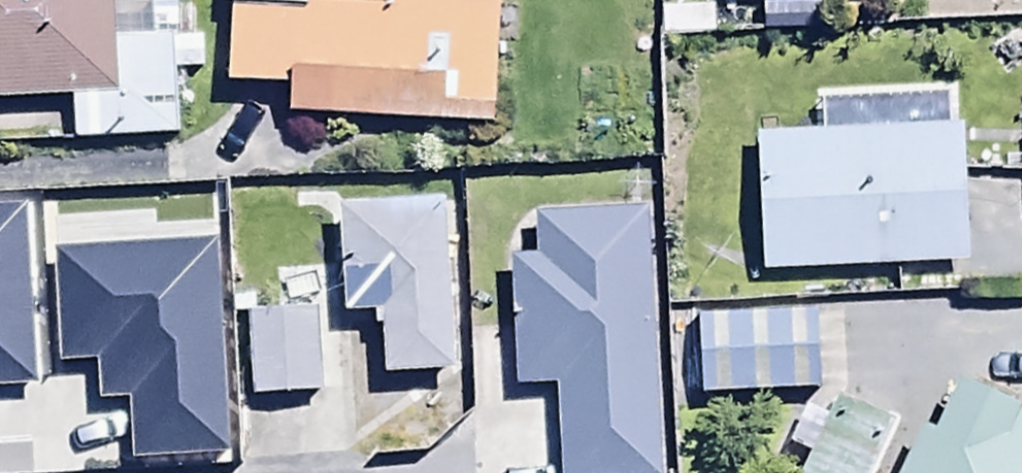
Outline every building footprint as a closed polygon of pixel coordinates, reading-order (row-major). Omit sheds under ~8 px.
[(68,136),(173,134),(172,70),(200,70),(200,32),(175,33),(175,0),(0,0),(0,98),(67,97),(68,136)] [(284,107),(489,124),(499,0),(381,0),(220,0),(220,1),(226,2),(220,77),(286,83),(284,107)] [(748,125),(758,266),(971,252),(961,114),(812,124),(809,91),(759,94),(761,125),(748,125)] [(64,186),(67,289),(155,287),(153,237),(207,236),(205,183),(64,186)] [(381,370),(453,367),(445,195),(336,200),(342,310),(378,308),(381,370)] [(642,207),(531,213),(533,253),(501,255),(508,384),(550,381),(555,472),(657,472),(642,207)] [(691,309),(697,394),(839,384),(834,318),(812,319),(811,301),(691,309)] [(247,308),(247,391),(319,391),(319,308),(247,308)] [(953,383),(929,437),(900,424),(879,471),(884,472),(1021,472),(1021,414),(953,383)] [(895,421),(845,397),(810,472),(871,472),(895,421)]
